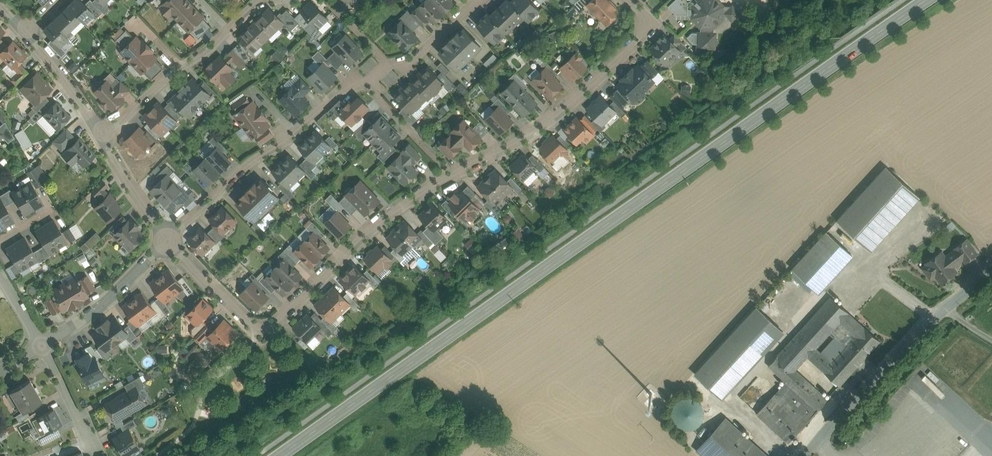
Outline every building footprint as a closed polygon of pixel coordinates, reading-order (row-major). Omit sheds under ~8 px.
[(80,0),(75,0),(68,7),(79,19),(83,23),(91,15),(93,13),(85,4),(80,0)] [(91,0),(89,0),(85,4),(93,13),(91,15),(95,19),(102,12),(92,1),(91,0)] [(103,4),(99,0),(94,0),(92,1),(102,12),(104,14),(109,9),(103,4)] [(148,2),(157,11),(161,8),(160,7),(168,0),(150,0),(148,2)] [(160,7),(161,8),(169,16),(172,14),(179,21),(194,6),(188,0),(168,0),(160,7)] [(346,0),(335,0),(347,12),(353,7),(348,1),(347,2),(346,0)] [(418,7),(430,19),(433,23),(443,13),(430,0),(425,0),(418,7)] [(443,13),(453,4),(450,0),(430,0),(443,13)] [(511,2),(509,0),(507,0),(499,8),(515,24),(523,16),(523,15),(511,2)] [(531,0),(513,0),(511,2),(523,15),(523,16),(528,21),(540,9),(531,0)] [(577,1),(584,9),(588,5),(593,0),(578,0),(577,1)] [(608,0),(593,0),(588,5),(594,11),(594,13),(601,21),(603,21),(606,24),(608,23),(609,24),(612,24),(615,20),(615,18),(614,16),(619,12),(608,0)] [(693,5),(693,6),(693,10),(691,10),(691,14),(693,14),(692,18),(693,18),(701,27),(701,33),(699,33),(698,33),(698,49),(698,50),(714,50),(714,51),(714,50),(714,45),(717,42),(715,39),(715,34),(713,34),(713,28),(722,19),(732,20),(738,14),(732,7),(723,7),(717,0),(699,0),(693,5)] [(327,19),(311,2),(301,11),(310,20),(317,28),(318,28),(327,19)] [(194,6),(179,21),(189,32),(191,30),(203,18),(204,17),(194,6)] [(79,19),(68,7),(57,17),(65,25),(60,30),(64,34),(68,30),(79,19)] [(430,19),(418,7),(411,14),(420,24),(422,26),(430,19)] [(270,8),(253,24),(267,38),(283,23),(287,19),(282,14),(280,12),(277,16),(270,8)] [(515,24),(499,8),(491,16),(505,31),(506,32),(515,24)] [(299,22),(287,9),(282,14),(287,19),(283,23),(291,31),(299,22)] [(411,14),(407,11),(399,19),(400,21),(401,20),(412,32),(420,24),(411,14)] [(505,31),(491,16),(488,13),(476,24),(494,42),(505,31)] [(65,25),(57,17),(52,22),(60,30),(65,25)] [(203,18),(191,30),(199,38),(211,27),(203,18)] [(317,28),(310,20),(303,27),(309,33),(313,36),(316,39),(323,33),(318,28),(317,28)] [(400,21),(388,33),(405,50),(418,38),(412,32),(401,20),(400,21)] [(60,30),(52,22),(44,30),(52,39),(59,46),(59,45),(66,52),(74,44),(67,37),(64,34),(60,30)] [(253,24),(239,38),(243,42),(250,50),(253,52),(267,38),(253,24)] [(117,37),(114,40),(123,50),(135,38),(126,29),(123,32),(117,37)] [(464,29),(459,34),(458,33),(451,39),(469,58),(481,46),(464,29)] [(687,47),(674,34),(669,40),(680,51),(680,52),(681,53),(687,47)] [(362,52),(346,35),(333,47),(345,60),(349,64),(362,52)] [(664,35),(661,38),(661,37),(657,41),(657,42),(651,48),(655,53),(654,55),(654,58),(657,61),(660,61),(664,58),(668,58),(671,61),(680,52),(680,51),(669,40),(664,35)] [(123,50),(121,52),(131,62),(148,46),(146,43),(144,45),(136,37),(123,50)] [(59,46),(52,39),(47,43),(61,57),(66,52),(59,45),(59,46)] [(469,58),(451,39),(444,46),(445,47),(440,52),(457,70),(469,58)] [(183,48),(185,44),(179,41),(175,51),(182,54),(184,48),(183,48)] [(12,42),(0,53),(0,55),(14,70),(20,64),(19,62),(25,55),(12,42)] [(250,50),(243,42),(239,45),(238,44),(233,49),(246,62),(251,57),(247,53),(250,50)] [(148,46),(131,62),(141,73),(143,71),(155,59),(157,58),(149,50),(151,48),(148,46)] [(246,62),(233,49),(228,54),(240,67),(246,62)] [(327,58),(319,50),(312,56),(321,65),(323,63),(327,67),(331,63),(327,58)] [(345,60),(335,50),(327,58),(331,63),(337,69),(345,60)] [(584,57),(578,51),(574,55),(579,61),(584,57)] [(574,55),(561,68),(573,81),(586,68),(579,61),(574,55)] [(221,56),(213,64),(212,62),(207,67),(208,68),(205,71),(217,83),(221,79),(227,86),(236,78),(229,71),(233,68),(221,56)] [(591,64),(584,57),(579,61),(586,68),(591,64)] [(155,59),(143,71),(152,80),(164,69),(155,59)] [(658,71),(648,60),(640,67),(651,78),(658,71)] [(70,72),(76,65),(72,61),(66,68),(70,72)] [(558,74),(546,61),(541,65),(545,69),(554,78),(558,74)] [(450,71),(441,62),(437,66),(442,72),(445,75),(450,71)] [(321,65),(308,77),(322,91),(336,77),(327,67),(323,63),(321,65)] [(20,64),(14,70),(17,73),(10,79),(15,85),(28,72),(20,64)] [(639,66),(631,74),(629,72),(626,74),(643,91),(653,81),(651,78),(640,67),(639,66)] [(438,76),(429,67),(423,73),(421,71),(418,73),(436,91),(442,85),(444,83),(438,76)] [(554,78),(545,69),(540,73),(536,68),(529,75),(539,86),(539,89),(541,91),(544,91),(550,97),(562,86),(554,78)] [(442,72),(438,76),(444,83),(442,85),(448,91),(454,85),(445,75),(442,72)] [(528,85),(515,72),(509,79),(512,82),(514,80),(523,90),(528,85)] [(36,73),(20,89),(34,104),(35,104),(44,95),(51,88),(36,73)] [(436,91),(418,73),(416,75),(418,78),(412,83),(426,98),(427,99),(432,103),(440,95),(436,91)] [(643,91),(626,74),(624,77),(626,79),(618,86),(630,99),(632,101),(643,91)] [(129,90),(117,77),(110,84),(123,97),(129,90)] [(194,79),(186,87),(184,85),(180,89),(181,91),(177,95),(176,93),(167,102),(176,110),(180,106),(190,116),(208,98),(209,100),(216,93),(204,80),(199,85),(194,79)] [(301,79),(289,90),(287,90),(283,94),(283,96),(281,99),(283,101),(283,104),(287,107),(289,108),(296,115),(309,103),(301,96),(309,88),(301,79)] [(110,84),(107,80),(100,88),(102,90),(98,95),(103,100),(100,103),(105,108),(108,105),(112,110),(124,98),(110,84)] [(523,90),(514,80),(512,82),(505,89),(513,98),(510,101),(524,116),(537,103),(523,90)] [(426,98),(412,83),(411,82),(405,87),(403,85),(400,88),(418,106),(426,98)] [(469,91),(461,82),(456,87),(465,95),(469,91)] [(418,106),(400,88),(398,90),(400,92),(394,98),(403,108),(409,114),(411,112),(418,119),(424,112),(418,106)] [(619,88),(610,97),(620,107),(630,99),(619,88)] [(44,95),(35,104),(34,104),(31,107),(35,112),(36,113),(44,105),(49,100),(44,95)] [(245,95),(232,104),(238,111),(236,112),(237,113),(250,103),(245,95)] [(609,105),(601,96),(587,109),(596,118),(602,125),(602,124),(615,112),(616,112),(609,105)] [(354,105),(351,103),(348,102),(345,105),(339,111),(341,113),(350,123),(355,118),(357,120),(362,116),(361,115),(369,107),(360,98),(354,105)] [(498,98),(490,106),(494,111),(498,107),(506,115),(511,111),(498,98)] [(340,100),(327,112),(334,120),(341,113),(339,111),(345,105),(340,100)] [(625,112),(614,101),(609,105),(616,112),(615,112),(620,117),(625,112)] [(70,117),(56,102),(48,109),(42,115),(43,115),(57,130),(70,117)] [(173,116),(159,102),(152,109),(169,128),(181,116),(177,112),(173,116)] [(237,113),(235,114),(243,126),(263,112),(261,109),(258,111),(252,102),(250,103),(237,113)] [(35,112),(30,117),(35,122),(43,115),(42,115),(48,109),(44,105),(36,113),(35,112)] [(506,115),(498,107),(494,111),(485,119),(500,134),(513,122),(506,115)] [(411,112),(409,114),(403,108),(399,112),(411,125),(418,119),(411,112)] [(169,128),(152,109),(144,117),(157,131),(153,135),(157,139),(169,128)] [(263,112),(243,126),(252,138),(254,137),(267,127),(269,126),(262,117),(265,115),(263,112)] [(591,122),(585,115),(580,120),(592,133),(597,129),(597,128),(591,122)] [(372,124),(364,133),(365,134),(373,143),(391,126),(381,116),(372,124)] [(580,120),(577,117),(564,130),(577,143),(582,138),(586,142),(594,135),(592,133),(580,120)] [(602,124),(602,125),(596,118),(591,122),(597,128),(597,129),(600,132),(605,127),(602,124)] [(367,119),(354,132),(361,138),(365,134),(364,133),(372,124),(367,119)] [(463,120),(452,130),(454,133),(451,136),(450,135),(440,145),(439,145),(446,153),(451,158),(462,147),(461,146),(464,143),(470,150),(481,139),(472,129),(463,120)] [(0,125),(0,133),(3,137),(8,143),(14,137),(5,121),(0,125)] [(489,131),(480,122),(472,129),(481,139),(489,131)] [(391,126),(373,143),(382,151),(383,153),(392,145),(400,136),(391,126)] [(267,127),(254,137),(255,136),(261,144),(273,135),(267,127)] [(66,129),(53,141),(61,150),(74,138),(66,129)] [(139,129),(130,137),(126,137),(123,140),(122,144),(125,147),(130,147),(134,152),(137,155),(141,155),(144,152),(144,148),(145,148),(148,145),(143,141),(147,137),(139,129)] [(325,140),(316,130),(307,139),(322,154),(331,146),(325,140)] [(153,135),(151,133),(147,137),(143,141),(148,145),(152,150),(160,142),(157,139),(153,135)] [(571,146),(561,135),(556,139),(567,150),(571,146)] [(226,149),(214,136),(209,141),(216,147),(222,153),(226,149)] [(338,144),(330,136),(325,140),(331,146),(333,149),(338,144)] [(556,139),(554,136),(541,149),(545,153),(543,155),(543,157),(547,162),(550,162),(551,160),(554,162),(560,157),(564,157),(567,154),(567,150),(556,139)] [(322,154),(307,139),(299,147),(308,157),(314,163),(314,162),(322,154)] [(94,154),(84,144),(83,146),(77,140),(62,154),(72,164),(77,159),(83,165),(86,165),(89,163),(89,159),(94,154)] [(446,153),(439,145),(440,145),(438,143),(433,147),(442,157),(446,153)] [(392,145),(383,153),(382,151),(377,156),(383,161),(396,149),(392,145)] [(420,157),(409,145),(402,151),(405,154),(412,161),(413,163),(420,157)] [(222,153),(216,147),(205,158),(220,174),(231,162),(222,153)] [(405,154),(402,157),(400,156),(389,167),(405,184),(416,172),(409,164),(412,161),(405,154)] [(299,165),(290,155),(281,163),(297,179),(305,171),(299,165)] [(524,155),(510,167),(528,186),(539,175),(538,174),(534,170),(536,168),(528,159),(524,155)] [(545,168),(532,155),(528,159),(536,168),(534,170),(538,174),(545,168)] [(314,163),(308,157),(304,161),(312,169),(317,165),(314,162),(314,163)] [(220,174),(205,158),(194,169),(193,169),(199,175),(208,185),(220,174)] [(312,169),(304,161),(299,165),(305,171),(311,178),(316,174),(312,169)] [(194,169),(187,162),(182,166),(195,179),(199,175),(193,169),(194,169)] [(297,179),(281,163),(273,172),(282,182),(288,188),(288,187),(297,179)] [(167,165),(157,176),(161,180),(167,175),(168,175),(172,170),(167,165)] [(886,167),(837,220),(863,244),(911,190),(886,167)] [(42,184),(33,168),(27,172),(36,187),(42,184)] [(545,168),(538,174),(539,175),(542,179),(549,172),(545,168)] [(507,182),(496,171),(487,179),(504,196),(507,193),(512,193),(515,191),(507,182)] [(168,175),(167,175),(161,180),(151,190),(161,201),(178,185),(168,175)] [(523,191),(511,178),(507,182),(515,191),(519,195),(523,191)] [(278,197),(261,179),(256,184),(255,183),(248,190),(266,208),(278,197)] [(504,196),(487,179),(478,187),(489,199),(497,208),(498,207),(501,204),(501,200),(504,196)] [(43,203),(30,181),(21,187),(34,209),(43,203)] [(101,181),(91,191),(96,196),(103,189),(107,186),(102,181),(101,181)] [(379,201),(360,181),(346,195),(358,207),(365,215),(379,201)] [(288,188),(282,182),(278,186),(290,199),(295,194),(288,187),(288,188)] [(178,185),(161,201),(172,212),(182,202),(188,196),(178,185)] [(476,194),(468,186),(462,191),(470,200),(476,194)] [(34,209),(21,187),(11,192),(11,193),(15,200),(24,215),(34,209)] [(15,200),(11,193),(11,192),(10,189),(4,193),(10,203),(15,200)] [(109,195),(103,189),(97,196),(102,201),(95,207),(108,221),(122,208),(114,200),(115,200),(109,194),(109,195)] [(266,208),(248,190),(241,196),(242,197),(237,202),(254,220),(266,208)] [(192,191),(188,196),(182,202),(187,207),(197,196),(192,191)] [(470,200),(462,191),(449,204),(452,207),(457,212),(466,221),(478,210),(479,209),(479,208),(473,202),(470,200)] [(4,193),(0,195),(0,199),(1,199),(5,206),(10,203),(4,193)] [(339,202),(331,194),(325,199),(337,211),(338,212),(344,207),(339,202)] [(358,207),(346,195),(339,202),(344,207),(351,214),(358,207)] [(1,199),(0,199),(0,219),(4,226),(14,221),(5,206),(1,199)] [(482,205),(476,199),(473,202),(479,208),(482,205)] [(497,208),(489,199),(485,203),(487,206),(497,216),(502,212),(498,207),(497,208)] [(449,204),(446,200),(441,204),(448,211),(452,207),(449,204)] [(446,218),(432,204),(419,216),(429,226),(433,231),(436,228),(446,218)] [(237,221),(223,207),(210,219),(215,225),(223,233),(230,227),(230,228),(237,221)] [(457,212),(452,207),(448,211),(453,216),(457,212)] [(338,212),(337,211),(325,223),(330,228),(330,230),(332,232),(334,232),(339,237),(351,226),(338,212)] [(123,216),(110,228),(115,234),(128,222),(123,216)] [(115,234),(115,235),(119,240),(119,241),(123,245),(125,245),(129,250),(131,249),(133,249),(136,246),(136,244),(144,236),(138,230),(140,228),(132,219),(130,222),(129,221),(128,222),(115,234)] [(67,242),(54,220),(44,226),(57,248),(67,242)] [(325,234),(312,221),(306,227),(312,233),(313,232),(320,239),(325,234)] [(417,234),(405,221),(396,230),(413,248),(416,244),(421,245),(424,242),(417,234)] [(223,233),(215,225),(211,229),(221,239),(225,235),(223,233)] [(57,248),(44,226),(35,231),(43,246),(48,253),(57,248)] [(436,228),(433,231),(429,226),(423,231),(434,243),(435,244),(444,237),(436,228)] [(75,238),(69,228),(63,231),(70,242),(75,238)] [(201,228),(188,240),(203,255),(209,248),(209,247),(214,242),(215,241),(207,233),(201,228)] [(221,239),(211,229),(207,233),(215,241),(214,242),(216,244),(221,239)] [(413,248),(396,230),(387,238),(396,247),(403,255),(404,255),(406,257),(401,262),(404,265),(407,263),(414,255),(417,258),(420,255),(413,248)] [(423,231),(421,230),(417,234),(424,242),(429,247),(434,243),(423,231)] [(96,232),(85,243),(90,247),(101,237),(96,232)] [(320,239),(313,232),(312,233),(303,242),(320,258),(330,248),(320,239)] [(826,232),(793,269),(818,292),(852,255),(826,232)] [(33,252),(24,238),(15,243),(28,265),(37,260),(38,259),(33,252)] [(966,240),(955,248),(963,258),(965,261),(976,253),(966,240)] [(320,258),(303,242),(295,250),(294,251),(301,258),(311,267),(320,258)] [(28,265),(15,243),(6,249),(14,263),(19,271),(19,270),(28,265)] [(295,250),(290,244),(284,250),(297,263),(301,258),(294,251),(295,250)] [(391,252),(385,245),(381,249),(391,259),(395,255),(391,252)] [(48,253),(43,246),(38,249),(45,259),(50,256),(48,253)] [(381,249),(378,247),(365,259),(378,272),(384,266),(388,266),(390,263),(391,259),(381,249)] [(403,255),(396,247),(391,252),(395,255),(401,262),(406,257),(404,255),(403,255)] [(45,259),(38,249),(33,252),(38,259),(37,260),(39,263),(45,259)] [(297,263),(284,250),(278,256),(282,260),(284,258),(293,267),(297,263)] [(941,252),(926,263),(930,268),(925,272),(930,278),(935,275),(941,283),(952,274),(950,271),(953,268),(952,266),(963,258),(956,250),(946,258),(941,252)] [(293,267),(284,258),(282,260),(274,268),(276,270),(276,269),(293,286),(302,276),(293,267)] [(19,271),(14,263),(9,266),(15,277),(21,273),(19,270),(19,271)] [(354,265),(342,278),(357,294),(358,293),(360,294),(364,289),(364,287),(368,283),(370,281),(363,274),(354,265)] [(293,286),(276,269),(276,270),(274,268),(267,276),(268,277),(267,279),(276,288),(283,295),(293,286)] [(178,280),(169,269),(165,273),(164,272),(159,276),(175,296),(179,293),(179,290),(183,288),(183,287),(178,280)] [(380,283),(367,270),(363,274),(370,281),(368,283),(374,288),(380,283)] [(259,280),(252,273),(248,278),(252,282),(261,290),(265,286),(259,280)] [(276,288),(267,279),(268,277),(267,276),(265,274),(259,280),(265,286),(272,293),(276,288)] [(94,289),(87,276),(79,280),(78,279),(77,279),(86,294),(94,289)] [(175,296),(159,276),(154,279),(155,280),(150,284),(160,297),(164,302),(168,299),(171,299),(175,296)] [(77,279),(76,277),(64,285),(76,305),(79,303),(78,301),(87,295),(86,294),(77,279)] [(194,291),(183,277),(178,280),(183,287),(183,288),(188,295),(194,291)] [(252,282),(247,287),(247,291),(243,296),(256,309),(268,297),(261,290),(252,282)] [(64,285),(51,292),(61,309),(62,310),(71,305),(73,307),(76,305),(64,285)] [(343,297),(334,287),(325,296),(340,312),(349,304),(349,303),(343,297)] [(151,304),(142,293),(137,296),(137,295),(132,299),(147,319),(151,316),(152,314),(155,311),(156,311),(151,304)] [(360,306),(347,293),(343,297),(349,303),(349,304),(356,311),(360,306)] [(52,296),(45,301),(52,314),(61,309),(52,294),(52,295),(52,296)] [(340,312),(325,296),(316,305),(326,315),(331,321),(332,321),(340,312)] [(164,302),(160,297),(155,300),(166,315),(171,311),(164,302)] [(848,312),(831,297),(821,308),(838,324),(840,322),(848,313),(848,312)] [(147,319),(132,299),(127,303),(128,304),(123,307),(131,318),(137,325),(138,325),(142,331),(151,324),(147,319)] [(166,315),(155,300),(151,304),(156,311),(155,311),(161,319),(166,315)] [(201,300),(198,303),(196,303),(196,304),(194,305),(195,307),(187,315),(187,317),(195,325),(196,326),(203,320),(212,310),(212,308),(209,306),(209,305),(207,305),(205,307),(204,305),(204,304),(204,303),(201,300)] [(757,307),(695,374),(722,398),(783,331),(757,307)] [(821,308),(798,333),(815,348),(838,324),(821,308)] [(327,326),(321,320),(321,319),(315,312),(310,317),(321,328),(321,329),(322,330),(327,326)] [(848,313),(840,322),(844,326),(853,317),(848,313)] [(310,317),(307,314),(293,328),(307,342),(321,329),(321,328),(310,317)] [(338,328),(332,321),(331,321),(326,315),(321,319),(321,320),(327,326),(333,332),(338,328)] [(124,328),(116,318),(110,322),(108,319),(103,323),(118,343),(126,337),(129,335),(124,328)] [(137,325),(131,318),(127,322),(129,325),(137,336),(138,336),(142,333),(142,331),(138,325),(137,325)] [(864,327),(855,319),(846,328),(856,336),(864,327)] [(196,326),(195,325),(191,329),(191,334),(194,337),(207,324),(203,320),(196,326)] [(214,331),(208,337),(214,343),(214,347),(217,349),(220,349),(237,332),(224,320),(214,331)] [(118,343),(103,323),(97,327),(99,330),(93,335),(102,345),(107,352),(109,350),(118,343)] [(207,324),(194,337),(200,343),(206,337),(208,337),(214,331),(207,324)] [(137,336),(129,325),(124,328),(129,335),(126,337),(130,341),(137,336)] [(333,332),(327,326),(322,330),(329,337),(333,332)] [(856,336),(852,341),(849,338),(843,346),(845,348),(849,343),(865,357),(880,341),(864,327),(856,336)] [(815,348),(798,333),(778,354),(795,369),(807,356),(808,357),(815,348)] [(834,338),(821,353),(832,363),(845,348),(843,346),(834,338)] [(845,348),(832,363),(821,353),(820,352),(813,361),(840,386),(865,357),(849,343),(845,348)] [(95,350),(91,345),(85,348),(88,353),(91,359),(96,357),(96,358),(102,355),(97,349),(95,350)] [(107,352),(102,345),(97,349),(102,355),(105,360),(113,355),(109,350),(107,352)] [(96,357),(91,359),(88,353),(77,359),(80,365),(79,365),(88,383),(99,378),(97,375),(103,372),(96,358),(96,357)] [(795,369),(778,354),(768,365),(786,381),(817,410),(828,399),(795,369)] [(140,376),(125,385),(129,392),(136,387),(138,390),(146,386),(140,376)] [(29,379),(9,392),(21,412),(22,413),(26,410),(42,401),(38,393),(39,392),(36,386),(34,387),(29,379)] [(817,410),(786,381),(774,395),(805,424),(817,410)] [(0,388),(0,395),(9,389),(6,384),(0,388)] [(121,396),(129,412),(134,410),(136,410),(141,407),(142,405),(145,403),(138,390),(136,387),(129,392),(121,396)] [(667,408),(684,432),(705,417),(687,393),(667,408)] [(805,424),(774,395),(757,413),(789,442),(805,424)] [(129,412),(121,396),(107,404),(111,412),(110,416),(112,419),(116,420),(120,417),(122,418),(124,417),(125,415),(129,412)] [(26,410),(22,413),(21,412),(15,416),(19,422),(29,415),(26,410)] [(52,410),(37,418),(45,433),(56,427),(61,424),(57,417),(56,418),(52,410)] [(45,433),(37,418),(32,420),(40,435),(45,433)] [(725,418),(697,449),(704,455),(768,455),(725,418)] [(122,426),(121,426),(124,432),(129,429),(130,429),(137,425),(133,419),(122,426)] [(40,435),(37,437),(41,444),(60,434),(56,427),(45,433),(40,435)] [(112,439),(122,455),(124,455),(132,451),(131,449),(138,444),(130,429),(129,429),(124,432),(112,439)]
